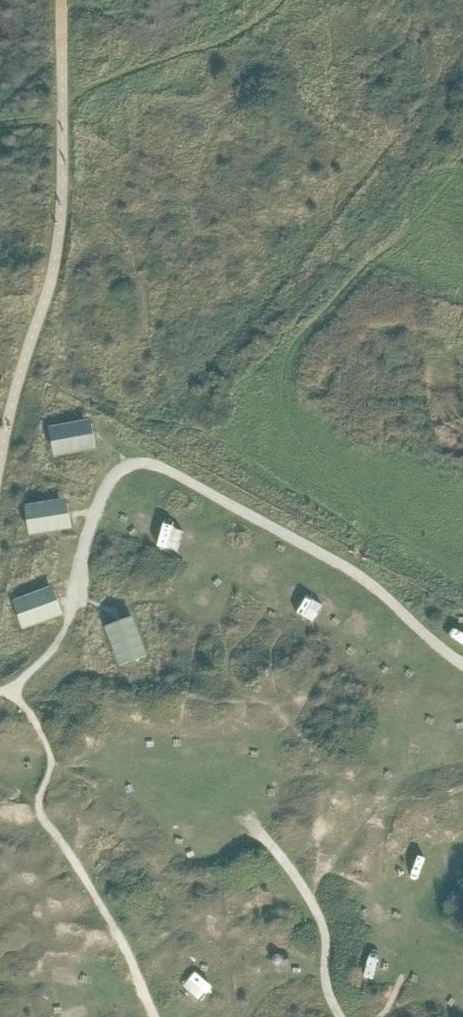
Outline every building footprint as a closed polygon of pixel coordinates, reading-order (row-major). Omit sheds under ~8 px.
[(97,450),(92,420),(50,428),(55,458),(97,450)] [(72,530),(67,500),(26,506),(31,536),(72,530)] [(64,616),(53,587),(14,602),(25,631),(64,616)] [(134,618),(105,629),(120,669),(149,658),(134,618)]
